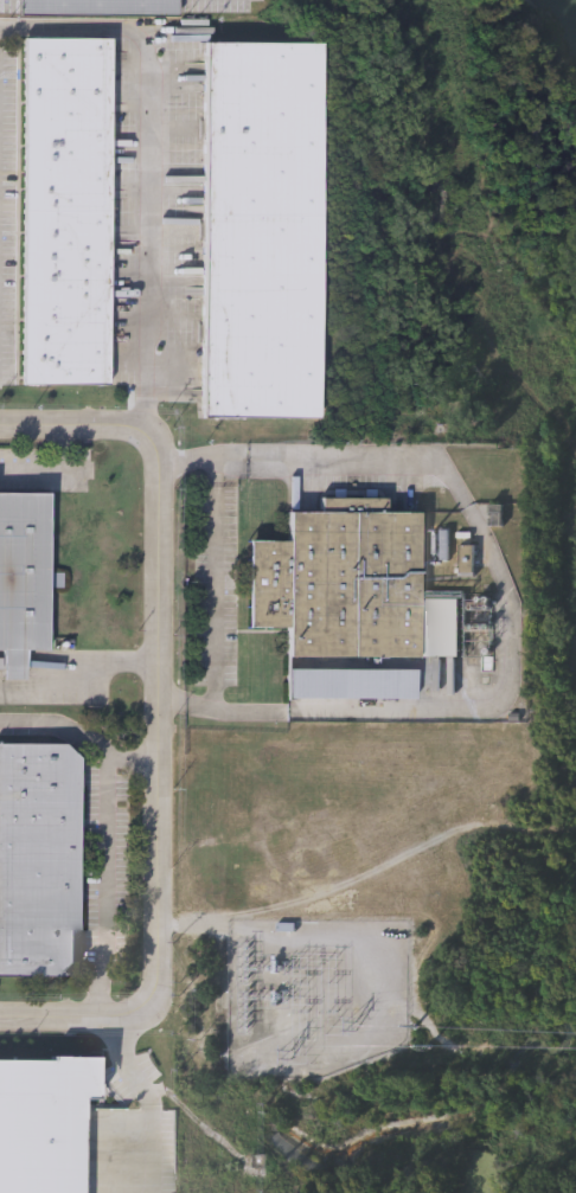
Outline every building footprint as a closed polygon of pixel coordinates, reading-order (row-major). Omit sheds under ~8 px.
[(20,13),(20,0),(179,0),(179,14),(20,13)] [(25,38),(111,38),(110,385),(24,385),(25,38)] [(322,41),(321,418),(204,418),(205,41),(322,41)] [(4,649),(0,649),(0,493),(49,493),(50,649),(24,649),(25,678),(5,679),(4,649)] [(288,658),(288,628),(249,629),(249,541),(289,541),(289,512),(321,512),(321,498),(386,498),(386,512),(421,512),(421,598),(462,598),(463,658),(288,658)] [(491,526),(492,505),(505,505),(505,526),(491,526)] [(417,699),(289,699),(289,668),(417,668),(417,699)] [(78,975),(0,975),(0,743),(68,743),(68,752),(79,752),(78,975)] [(295,931),(277,931),(277,923),(295,923),(295,931)] [(87,1118),(83,1118),(84,1099),(96,1099),(96,1058),(55,1057),(55,1061),(0,1061),(0,1192),(86,1192),(87,1118)]
